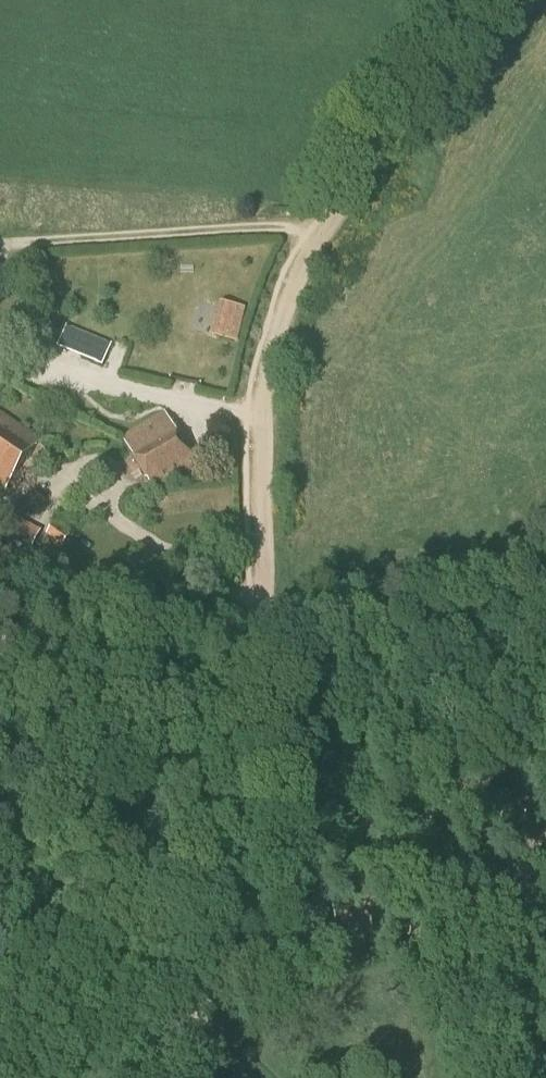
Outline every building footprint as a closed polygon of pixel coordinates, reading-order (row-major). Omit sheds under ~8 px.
[(215,334),(241,341),(250,306),(224,300),(215,334)] [(111,348),(89,339),(81,359),(102,368),(111,348)] [(9,489),(41,441),(0,414),(0,483),(9,489)] [(195,464),(177,434),(165,414),(122,440),(152,490),(195,464)] [(28,553),(42,532),(0,508),(0,537),(28,553)] [(53,524),(46,535),(62,546),(70,535),(53,524)] [(331,646),(334,654),(340,652),(337,644),(331,646)]
